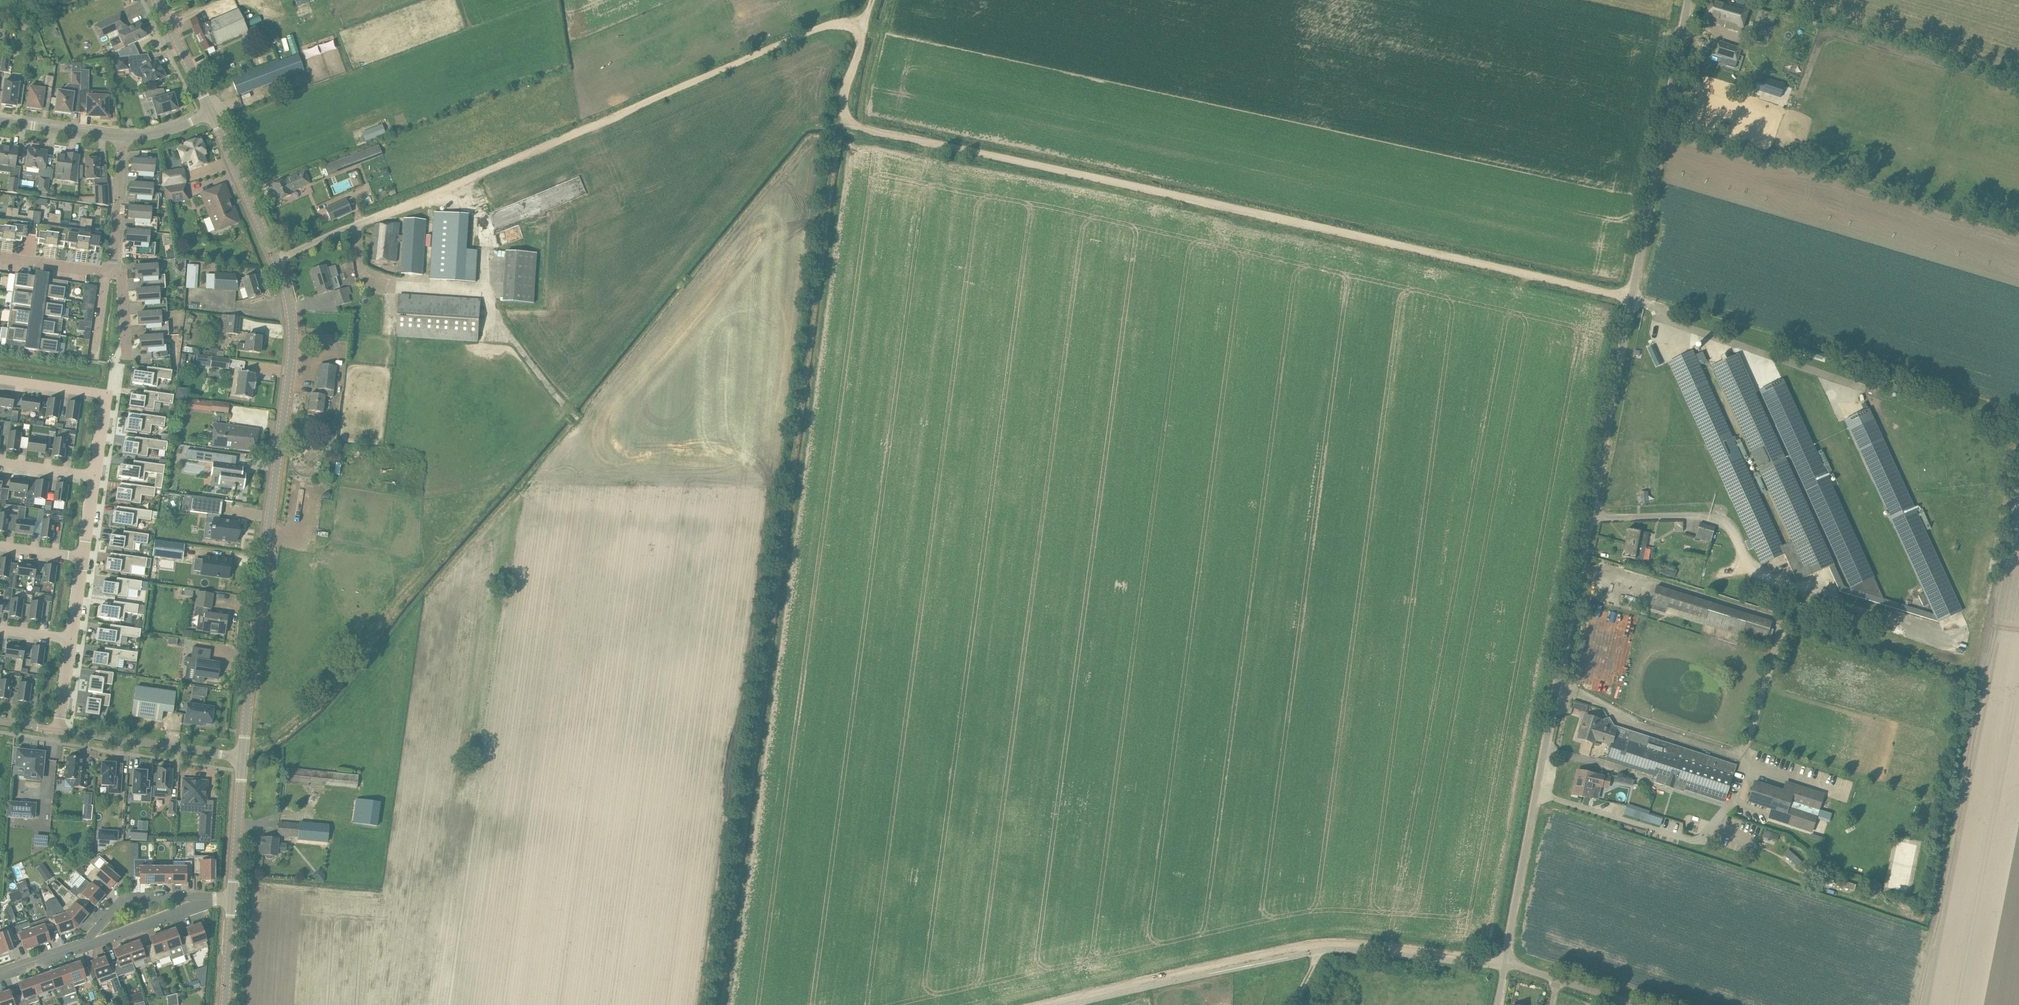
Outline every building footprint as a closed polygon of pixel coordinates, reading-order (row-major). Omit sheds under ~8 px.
[(1720,0),(1711,0),(1704,20),(1724,27),(1724,29),(1740,35),(1748,10),(1720,0)] [(248,31),(238,9),(205,24),(202,15),(191,20),(194,28),(193,28),(204,52),(214,47),(214,46),(248,31)] [(111,18),(95,26),(100,38),(102,43),(110,39),(108,34),(117,30),(118,33),(124,46),(137,40),(146,36),(140,23),(127,29),(121,14),(111,18)] [(277,42),(272,31),(268,33),(273,44),(277,42)] [(1717,41),(1712,54),(1728,59),(1726,65),(1734,68),(1736,62),(1741,48),(1726,44),(1717,41)] [(1752,58),(1763,60),(1765,51),(1754,49),(1752,58)] [(0,72),(8,73),(10,57),(2,56),(0,72)] [(139,56),(115,58),(116,71),(132,70),(132,73),(135,76),(138,78),(142,78),(145,77),(149,85),(154,82),(155,84),(161,81),(160,79),(165,77),(160,66),(158,67),(155,61),(142,68),(140,63),(138,63),(137,56),(139,56)] [(298,57),(287,61),(297,89),(308,85),(298,57)] [(56,105),(55,112),(71,114),(74,94),(80,95),(80,90),(81,73),(81,69),(81,63),(72,64),(72,72),(71,85),(69,85),(65,88),(65,92),(58,91),(57,99),(56,105)] [(232,92),(230,93),(232,101),(233,103),(235,108),(238,107),(246,104),(246,105),(251,103),(251,102),(259,99),(259,100),(259,99),(262,98),(257,87),(264,84),(263,81),(260,73),(244,79),(245,81),(247,86),(247,87),(245,88),(244,87),(243,87),(244,88),(239,90),(239,89),(238,89),(238,90),(237,91),(232,92)] [(42,110),(42,108),(49,109),(50,104),(51,99),(51,98),(52,88),(53,79),(54,77),(45,75),(44,87),(38,86),(37,88),(30,87),(28,98),(27,108),(29,108),(29,110),(38,111),(38,110),(42,110)] [(1767,80),(1764,91),(1781,97),(1785,86),(1767,80)] [(24,85),(19,85),(19,83),(5,81),(1,104),(5,105),(5,106),(11,107),(12,106),(16,106),(16,105),(21,106),(24,85)] [(80,90),(80,95),(80,103),(87,104),(87,116),(100,117),(100,119),(109,119),(109,109),(107,109),(108,97),(96,97),(96,91),(80,90)] [(161,98),(159,90),(144,91),(146,100),(152,98),(157,116),(178,110),(173,94),(161,98)] [(385,134),(382,125),(362,132),(365,141),(385,134)] [(198,141),(198,139),(183,144),(184,146),(182,147),(185,156),(190,170),(206,164),(202,150),(204,149),(201,140),(198,141)] [(383,156),(379,145),(324,165),(328,176),(383,156)] [(15,167),(16,160),(17,150),(11,149),(11,148),(0,146),(0,171),(1,171),(2,169),(2,166),(15,167)] [(47,153),(47,151),(29,149),(26,167),(44,170),(45,163),(47,153)] [(66,156),(58,155),(57,165),(55,174),(63,175),(63,181),(77,183),(78,183),(79,164),(78,163),(79,156),(66,154),(66,156)] [(107,177),(100,178),(99,159),(85,159),(86,169),(86,179),(95,179),(95,185),(95,202),(95,204),(108,206),(109,206),(109,204),(108,184),(107,184),(107,177)] [(132,160),(132,171),(139,172),(138,177),(142,177),(141,184),(160,186),(164,186),(162,173),(161,173),(154,172),(155,162),(132,160)] [(186,182),(184,170),(162,173),(164,186),(186,182)] [(310,184),(304,171),(271,186),(278,201),(291,195),(290,192),(310,184)] [(49,179),(40,177),(38,191),(47,193),(49,179)] [(19,180),(10,178),(8,192),(17,193),(19,180)] [(160,186),(141,184),(131,183),(130,195),(137,195),(137,200),(140,200),(139,208),(158,209),(167,210),(167,205),(158,205),(159,196),(152,195),(153,186),(153,185),(160,186)] [(189,200),(186,184),(164,188),(167,203),(189,200)] [(226,184),(201,194),(215,231),(240,221),(234,205),(231,207),(229,201),(232,200),(226,184)] [(351,212),(346,200),(326,210),(331,221),(351,212)] [(138,231),(156,233),(157,219),(150,219),(151,209),(158,209),(139,208),(129,207),(128,218),(135,219),(135,224),(138,224),(138,231)] [(8,241),(13,209),(7,208),(5,221),(0,220),(0,239),(6,239),(6,241),(8,241)] [(13,209),(8,241),(11,241),(11,240),(21,242),(22,238),(25,238),(26,234),(31,235),(34,211),(28,211),(27,217),(18,215),(19,209),(13,209)] [(34,211),(31,235),(36,236),(35,240),(38,240),(38,244),(48,245),(48,247),(51,247),(55,214),(49,214),(48,227),(38,225),(40,212),(34,211)] [(469,214),(435,212),(431,280),(465,282),(476,282),(478,250),(467,249),(469,214)] [(55,214),(51,247),(53,247),(53,246),(57,246),(64,248),(64,244),(67,244),(69,230),(70,222),(61,221),(61,215),(55,214)] [(69,230),(67,244),(70,244),(69,248),(76,249),(80,250),(80,251),(82,251),(87,219),(81,218),(80,224),(70,222),(69,230)] [(87,219),(82,251),(84,252),(84,250),(95,252),(96,248),(99,248),(101,234),(91,233),(92,220),(87,219)] [(399,236),(398,242),(403,243),(401,273),(423,275),(426,220),(405,219),(404,236),(399,236)] [(396,262),(398,242),(399,236),(400,223),(375,225),(376,225),(373,244),(371,261),(396,262)] [(156,233),(138,231),(127,230),(126,242),(134,242),(133,247),(136,247),(136,255),(155,257),(156,243),(149,243),(149,233),(156,233)] [(175,258),(174,250),(166,251),(167,259),(175,258)] [(537,253),(506,251),(503,301),(534,303),(537,253)] [(180,258),(178,258),(175,259),(174,267),(179,273),(185,273),(186,259),(180,258)] [(147,289),(166,288),(165,275),(158,276),(157,265),(145,266),(135,267),(136,278),(143,277),(143,282),(146,282),(147,289)] [(199,266),(188,265),(186,288),(197,288),(199,266)] [(325,266),(311,271),(318,294),(333,290),(332,289),(339,287),(336,276),(338,276),(335,265),(326,268),(325,266)] [(235,274),(215,273),(214,289),(239,290),(239,289),(245,287),(249,299),(250,299),(260,295),(253,276),(243,280),(237,282),(235,274)] [(12,293),(34,296),(36,277),(15,274),(12,293)] [(36,277),(34,296),(31,314),(29,332),(26,350),(36,351),(39,333),(42,315),(44,297),(47,279),(36,277)] [(47,279),(44,297),(66,300),(68,282),(47,279)] [(97,286),(84,284),(84,290),(91,291),(90,300),(95,300),(97,286)] [(166,288),(147,289),(136,290),(137,301),(145,301),(145,306),(148,305),(149,313),(167,311),(166,298),(159,299),(159,289),(166,288)] [(349,303),(345,289),(333,292),(338,306),(349,303)] [(31,314),(34,296),(12,293),(10,311),(31,314)] [(481,300),(400,295),(397,336),(478,342),(481,300)] [(42,315),(63,318),(66,300),(44,297),(42,315)] [(92,319),(94,304),(82,303),(81,311),(88,312),(87,318),(92,319)] [(7,329),(29,332),(31,314),(10,311),(7,329)] [(150,329),(150,336),(162,336),(169,335),(168,322),(161,322),(160,312),(167,312),(167,311),(149,313),(138,314),(139,325),(146,324),(146,329),(150,329)] [(42,315),(39,333),(60,336),(63,318),(42,315)] [(222,315),(221,324),(228,325),(228,334),(238,335),(239,332),(240,317),(228,315),(222,315)] [(79,320),(78,330),(85,331),(84,336),(90,337),(91,328),(92,322),(79,320)] [(1,337),(2,338),(6,339),(5,347),(26,350),(29,332),(7,329),(2,328),(1,337)] [(60,336),(39,333),(36,351),(58,354),(60,336)] [(265,334),(256,333),(255,336),(247,336),(246,344),(238,344),(237,351),(245,351),(245,352),(260,353),(261,345),(264,342),(265,334)] [(320,334),(320,342),(333,342),(333,334),(320,334)] [(150,336),(140,337),(140,348),(148,348),(148,353),(151,353),(152,360),(152,368),(171,371),(170,359),(170,346),(163,346),(162,336),(169,335),(150,336)] [(89,340),(77,339),(76,345),(83,345),(82,354),(87,354),(89,340)] [(203,350),(203,354),(209,355),(217,356),(217,352),(218,352),(219,346),(210,346),(209,350),(203,350)] [(1781,546),(1692,351),(1669,361),(1762,563),(1784,553),(1781,546)] [(1703,352),(1694,356),(1698,365),(1707,361),(1703,352)] [(196,355),(195,365),(210,367),(210,366),(228,369),(230,359),(196,355)] [(1738,355),(1712,367),(1792,541),(1781,546),(1784,553),(1797,581),(1808,576),(1828,567),(1840,592),(1938,622),(1962,611),(1868,408),(1845,419),(1934,614),(1883,598),(1783,379),(1760,390),(1851,589),(1844,586),(1738,355)] [(333,397),(337,366),(321,364),(317,389),(318,389),(318,395),(311,394),(309,411),(323,413),(325,395),(333,397)] [(152,368),(147,367),(146,373),(134,372),(132,383),(157,387),(158,379),(171,380),(172,371),(171,371),(152,368)] [(236,396),(235,396),(252,399),(252,398),(253,389),(253,390),(254,390),(256,379),(255,379),(255,380),(254,379),(255,374),(245,372),(245,370),(235,368),(232,386),(237,386),(236,396)] [(185,397),(186,388),(177,387),(176,395),(185,397)] [(154,410),(155,402),(173,405),(174,395),(144,391),(143,397),(131,395),(129,407),(154,410)] [(0,394),(0,406),(13,408),(14,396),(0,394)] [(38,412),(40,400),(22,397),(21,409),(38,412)] [(58,418),(60,401),(48,399),(46,417),(58,418)] [(77,421),(80,403),(68,402),(66,419),(77,421)] [(150,434),(152,425),(164,427),(165,423),(165,418),(141,414),(140,420),(127,418),(126,430),(150,434)] [(248,428),(214,423),(212,447),(255,451),(258,430),(248,428)] [(328,429),(325,432),(325,436),(327,439),(331,440),(335,437),(335,433),(332,429),(328,429)] [(9,432),(7,450),(19,451),(20,445),(27,446),(29,438),(21,437),(21,433),(9,432)] [(147,457),(148,449),(167,451),(168,442),(135,437),(135,443),(124,442),(122,454),(147,457)] [(27,450),(45,453),(46,441),(29,438),(27,446),(27,450)] [(52,456),(64,458),(67,440),(55,438),(52,456)] [(205,453),(204,462),(213,463),(211,475),(212,475),(212,474),(220,475),(218,488),(235,490),(235,487),(243,488),(243,489),(244,489),(246,475),(245,474),(245,475),(242,475),(243,468),(243,467),(243,468),(231,466),(233,457),(205,453)] [(121,465),(119,477),(144,481),(145,472),(157,474),(155,488),(161,488),(163,475),(165,465),(134,461),(133,467),(121,465)] [(11,479),(9,491),(27,493),(27,490),(28,481),(11,479)] [(27,493),(25,503),(31,503),(34,498),(46,500),(49,482),(37,480),(35,491),(27,490),(27,493)] [(54,501),(66,503),(68,485),(56,483),(54,501)] [(115,501),(140,504),(141,496),(154,498),(155,488),(131,484),(130,490),(117,489),(115,501)] [(1639,491),(1639,504),(1647,504),(1647,491),(1639,491)] [(190,511),(207,514),(204,538),(236,542),(238,523),(219,520),(219,515),(221,516),(223,500),(192,496),(190,511)] [(18,510),(15,532),(33,534),(35,523),(24,521),(26,507),(25,507),(19,506),(18,510)] [(114,512),(112,524),(137,527),(138,519),(150,521),(152,511),(125,508),(124,513),(114,512)] [(0,514),(0,532),(7,533),(9,515),(0,514)] [(55,521),(43,520),(43,522),(41,538),(52,539),(55,521)] [(1715,527),(1700,523),(1695,538),(1710,543),(1715,527)] [(1646,547),(1649,533),(1628,529),(1625,543),(1646,547)] [(149,535),(124,531),(123,537),(111,535),(109,547),(134,551),(135,542),(147,544),(149,535)] [(152,558),(180,558),(181,541),(152,541),(152,558)] [(1644,561),(1646,547),(1625,543),(1622,557),(1644,561)] [(107,559),(105,571),(130,574),(131,566),(146,568),(147,559),(120,555),(120,561),(107,559)] [(203,557),(201,575),(229,578),(231,561),(203,557)] [(0,558),(0,577),(9,578),(11,560),(0,558)] [(11,563),(9,578),(16,579),(17,575),(35,577),(35,575),(37,566),(19,563),(19,564),(11,563)] [(42,583),(54,584),(57,566),(45,565),(42,583)] [(1661,565),(1658,572),(1674,577),(1676,570),(1661,565)] [(142,581),(117,578),(116,584),(104,582),(102,594),(127,598),(128,589),(141,591),(141,590),(142,581)] [(1650,608),(1649,608),(1650,608),(1665,613),(1667,607),(1674,609),(1690,614),(1705,619),(1704,621),(1704,622),(1704,623),(1742,635),(1765,641),(1766,642),(1766,639),(1772,622),(1710,603),(1656,586),(1650,608)] [(5,587),(4,596),(12,597),(13,589),(7,588),(5,587)] [(198,592),(195,607),(202,608),(201,615),(205,616),(203,631),(215,632),(225,634),(227,617),(210,615),(213,594),(198,592)] [(1918,595),(1923,606),(1928,603),(1923,593),(1918,595)] [(12,599),(9,616),(21,618),(23,600),(12,599)] [(31,601),(29,619),(41,621),(43,603),(31,601)] [(139,605),(114,601),(113,607),(100,606),(99,617),(123,621),(125,613),(137,614),(139,605)] [(97,629),(95,641),(120,644),(121,636),(140,639),(141,629),(110,625),(110,631),(97,629)] [(176,646),(178,638),(169,637),(168,644),(176,646)] [(14,671),(21,672),(22,669),(25,647),(7,645),(5,657),(16,658),(14,671)] [(30,664),(42,666),(45,648),(33,646),(30,664)] [(185,657),(184,666),(195,668),(194,681),(204,682),(205,678),(218,680),(220,669),(217,668),(218,662),(209,661),(211,650),(193,647),(191,658),(185,657)] [(94,653),(92,664),(117,668),(117,667),(123,668),(124,660),(136,662),(138,653),(105,648),(104,654),(94,653)] [(90,676),(88,692),(96,693),(102,694),(103,684),(112,685),(113,673),(99,671),(98,677),(90,676)] [(12,682),(0,680),(0,698),(9,700),(12,682)] [(17,701),(29,702),(31,685),(20,683),(17,701)] [(176,693),(136,687),(132,716),(161,720),(163,712),(173,713),(176,693)] [(87,698),(85,714),(99,716),(100,706),(109,707),(110,695),(102,694),(96,693),(95,699),(87,698)] [(203,725),(203,723),(212,725),(214,708),(188,704),(185,723),(203,725)] [(1580,733),(1578,738),(1594,743),(1595,739),(1610,744),(1611,744),(1613,738),(1614,738),(1617,729),(1614,724),(1610,726),(1600,723),(1601,720),(1596,719),(1595,718),(1591,716),(1590,717),(1585,715),(1582,727),(1580,727),(1578,732),(1580,733)] [(1609,752),(1606,760),(1614,763),(1616,760),(1631,764),(1630,768),(1656,777),(1654,783),(1666,787),(1668,780),(1725,799),(1735,766),(1650,739),(1647,748),(1614,738),(1613,738),(1611,744),(1610,744),(1608,750),(1609,752)] [(41,779),(42,773),(43,753),(18,751),(17,766),(27,767),(26,777),(41,779)] [(82,758),(67,757),(66,771),(64,771),(64,777),(65,777),(65,779),(73,780),(73,787),(86,788),(88,773),(81,772),(82,758)] [(116,763),(102,762),(101,776),(102,776),(102,785),(109,786),(108,793),(120,794),(122,774),(115,774),(116,763)] [(310,770),(291,768),(290,784),(309,786),(310,770)] [(145,769),(136,769),(136,771),(134,770),(132,795),(141,795),(141,802),(151,803),(152,778),(147,778),(147,771),(144,771),(145,769)] [(157,782),(157,787),(154,787),(153,797),(166,798),(166,795),(170,796),(170,789),(171,789),(172,770),(158,769),(158,775),(154,775),(154,782),(157,782)] [(1588,773),(1578,771),(1573,795),(1583,797),(1589,798),(1593,784),(1604,786),(1608,786),(1610,777),(1588,773)] [(1610,778),(1610,780),(1634,785),(1635,780),(1611,775),(1610,778)] [(194,779),(183,779),(183,787),(184,787),(183,802),(205,804),(206,782),(194,781),(194,779)] [(1748,803),(1776,812),(1773,821),(1811,833),(1823,796),(1785,784),(1782,793),(1754,784),(1748,803)] [(92,793),(85,792),(84,805),(91,806),(92,793)] [(375,826),(379,801),(357,798),(353,822),(375,826)] [(9,803),(8,817),(33,819),(33,817),(34,818),(34,805),(9,803)] [(1664,818),(1627,806),(1624,815),(1661,827),(1664,818)] [(211,813),(201,812),(199,836),(209,837),(211,813)] [(131,830),(130,840),(147,841),(148,821),(138,821),(138,830),(131,830)] [(298,837),(299,824),(278,822),(277,836),(298,837)] [(298,837),(298,839),(328,842),(329,825),(299,822),(299,824),(298,836),(298,837)] [(107,830),(107,840),(98,840),(98,852),(117,841),(117,831),(107,830)] [(1764,830),(1762,836),(1777,842),(1779,835),(1764,830)] [(35,838),(34,846),(47,847),(48,839),(35,838)] [(261,845),(260,855),(266,855),(266,857),(267,858),(271,859),(273,857),(273,856),(276,856),(277,851),(286,852),(287,844),(277,843),(278,839),(274,839),(264,838),(261,838),(261,845)] [(186,842),(186,858),(194,858),(194,856),(195,856),(195,842),(186,842)] [(214,880),(214,856),(194,856),(194,858),(194,873),(195,873),(201,873),(201,880),(214,880)] [(140,884),(153,884),(153,867),(145,867),(145,860),(134,860),(134,877),(135,877),(140,877),(140,884)] [(172,867),(172,884),(185,884),(185,878),(191,878),(191,879),(192,879),(192,861),(185,861),(185,867),(172,867)] [(79,868),(75,870),(81,876),(84,873),(84,869),(81,866),(79,868)] [(119,879),(105,867),(101,871),(96,867),(87,877),(100,889),(101,888),(100,888),(104,884),(110,889),(113,885),(113,886),(117,882),(116,881),(119,879)] [(153,884),(172,884),(172,867),(153,867),(153,884)] [(48,871),(41,876),(46,883),(53,878),(48,871)] [(74,886),(69,891),(74,895),(86,905),(90,901),(95,906),(98,902),(99,903),(102,899),(102,898),(104,896),(91,885),(85,880),(80,875),(72,885),(74,886)] [(1820,876),(1818,882),(1832,886),(1834,880),(1820,876)] [(24,880),(16,884),(22,900),(30,895),(24,880)] [(1842,881),(1840,887),(1854,891),(1856,885),(1842,881)] [(17,891),(10,893),(13,903),(20,900),(17,891)] [(74,895),(63,909),(76,928),(81,922),(81,923),(85,919),(84,918),(87,915),(82,910),(86,905),(74,895)] [(56,899),(45,903),(48,911),(45,912),(47,916),(51,929),(57,927),(59,934),(64,932),(64,933),(69,931),(69,930),(76,928),(63,909),(56,899)] [(47,918),(30,924),(37,946),(40,945),(46,944),(45,943),(49,941),(46,931),(51,929),(47,916),(46,916),(47,918)] [(11,928),(15,941),(21,939),(25,950),(29,949),(35,947),(37,946),(30,924),(29,922),(22,924),(11,928)] [(190,936),(184,938),(189,954),(208,947),(200,925),(197,926),(197,925),(191,927),(191,928),(187,929),(190,936)] [(15,941),(11,928),(5,930),(6,933),(0,935),(0,954),(3,953),(3,954),(8,952),(12,950),(10,943),(15,941)] [(172,960),(189,954),(184,938),(178,940),(175,929),(171,931),(170,930),(165,932),(165,933),(162,934),(170,956),(171,956),(172,960)] [(147,947),(152,963),(170,956),(162,934),(160,935),(159,934),(154,936),(150,938),(153,945),(147,947)] [(147,965),(152,963),(147,947),(141,949),(139,942),(135,943),(134,943),(129,945),(127,946),(132,963),(145,959),(147,965)] [(118,961),(112,963),(115,969),(117,977),(135,970),(132,963),(127,946),(124,947),(124,946),(118,948),(118,949),(114,950),(118,961)] [(95,961),(92,963),(100,985),(110,981),(114,992),(122,990),(118,979),(117,977),(115,969),(112,963),(107,965),(104,958),(100,960),(100,959),(95,961)] [(67,967),(76,992),(74,987),(92,981),(88,967),(87,967),(87,968),(82,970),(79,963),(75,964),(75,963),(70,965),(70,966),(67,967)] [(49,973),(55,989),(58,999),(76,992),(67,967),(64,968),(64,967),(59,969),(59,970),(55,971),(49,973)] [(49,973),(43,975),(39,977),(39,976),(34,978),(34,979),(31,979),(37,995),(54,989),(55,989),(49,973)] [(17,997),(20,1004),(28,1004),(38,1001),(37,995),(31,979),(29,980),(28,980),(23,982),(19,984),(23,995),(17,997)] [(198,980),(192,982),(194,989),(200,986),(198,980)] [(161,988),(154,991),(156,998),(164,996),(161,988)] [(17,997),(11,999),(9,992),(5,993),(4,992),(0,994),(0,1004),(20,1004),(17,997)] [(177,994),(166,996),(167,1004),(178,1004),(177,994)]
